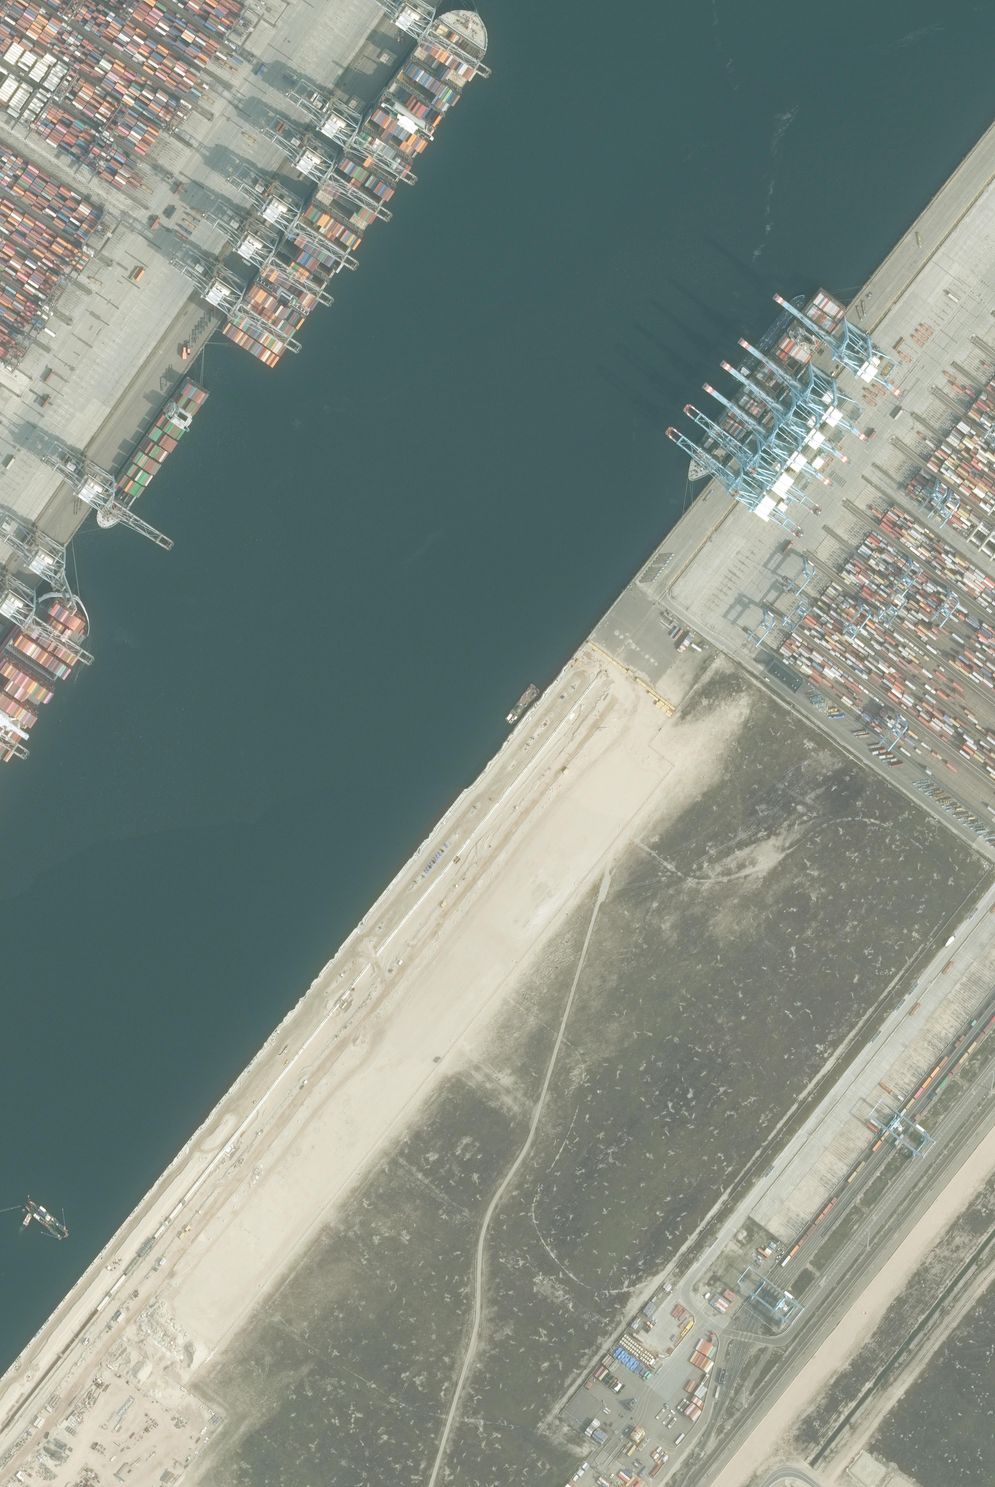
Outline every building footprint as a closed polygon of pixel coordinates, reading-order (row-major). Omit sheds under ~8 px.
[(128,182),(116,174),(115,176),(127,184),(128,182)] [(829,607),(878,639),(880,639),(883,641),(884,639),(890,639),(889,641),(885,641),(883,643),(886,644),(886,650),(894,637),(886,632),(887,623),(868,611),(867,612),(863,610),(856,609),(856,602),(851,599),(848,605),(848,598),(840,592),(837,596),(838,591),(829,585),(826,590),(837,597),(834,601),(834,605),(831,605),(829,607)] [(879,607),(896,618),(903,609),(896,604),(895,605),(891,603),(891,604),(884,600),(879,607)] [(930,628),(935,627),(940,632),(941,632),(945,627),(945,628),(945,625),(932,614),(927,615),(918,608),(919,613),(917,615),(917,616),(915,618),(918,622),(915,625),(916,627),(920,626),(918,625),(921,624),(922,628),(924,629),(923,626),(925,628),(926,630),(929,627),(930,628)] [(867,664),(872,668),(875,663),(878,659),(872,656),(875,651),(865,645),(864,648),(863,656),(854,650),(852,650),(853,646),(855,643),(861,647),(862,643),(835,625),(831,624),(829,628),(835,631),(834,632),(829,640),(833,643),(837,643),(840,645),(835,645),(834,649),(838,652),(850,653),(849,656),(866,667),(867,664)] [(982,689),(994,695),(994,685),(993,682),(994,679),(994,667),(969,640),(972,668),(980,673),(981,672),(982,689)] [(784,645),(790,648),(789,649),(793,651),(795,647),(786,642),(784,645)] [(774,656),(764,669),(793,690),(803,678),(774,656)] [(903,721),(897,718),(899,714),(890,709),(887,713),(892,716),(890,719),(900,725),(903,721)] [(949,718),(946,722),(954,728),(955,726),(959,729),(961,726),(960,725),(959,726),(955,723),(955,722),(949,718)] [(984,736),(981,739),(986,744),(984,746),(980,742),(977,746),(979,750),(985,755),(981,760),(991,769),(994,766),(994,746),(984,736)] [(969,756),(979,762),(982,757),(971,751),(969,756)] [(624,1334),(618,1343),(619,1344),(615,1350),(631,1362),(642,1346),(624,1334)] [(604,1383),(611,1374),(601,1366),(593,1375),(604,1383)] [(723,1385),(727,1371),(722,1369),(719,1383),(723,1385)] [(606,1384),(608,1386),(615,1378),(613,1376),(606,1384)] [(588,1384),(598,1392),(602,1387),(592,1380),(588,1384)] [(607,1413),(589,1437),(599,1445),(617,1421),(607,1413)] [(616,1457),(610,1468),(620,1474),(626,1464),(616,1457)] [(611,1483),(601,1476),(593,1486),(608,1486),(611,1483)]
